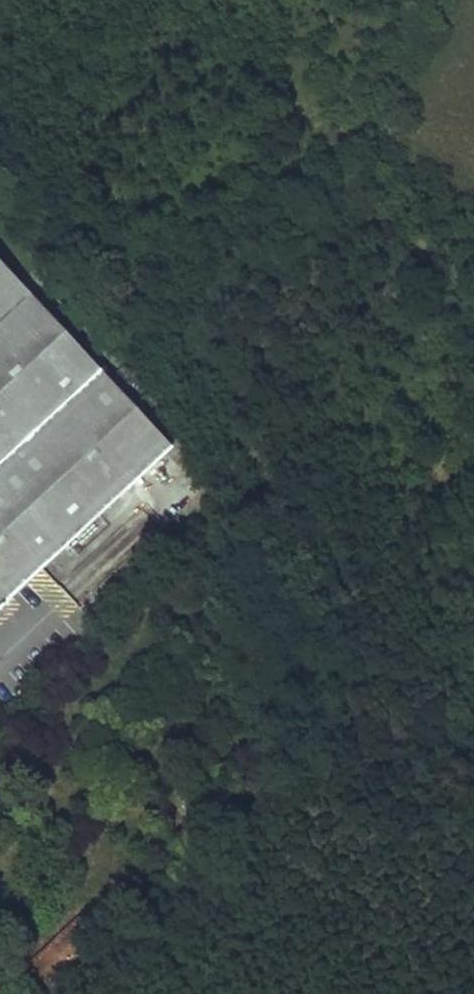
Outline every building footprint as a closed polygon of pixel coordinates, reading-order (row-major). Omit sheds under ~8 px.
[(0,267),(0,321),(27,296),(0,267)] [(167,449),(27,296),(0,321),(0,601),(167,449)] [(147,853),(153,859),(169,847),(162,839),(147,853)]
